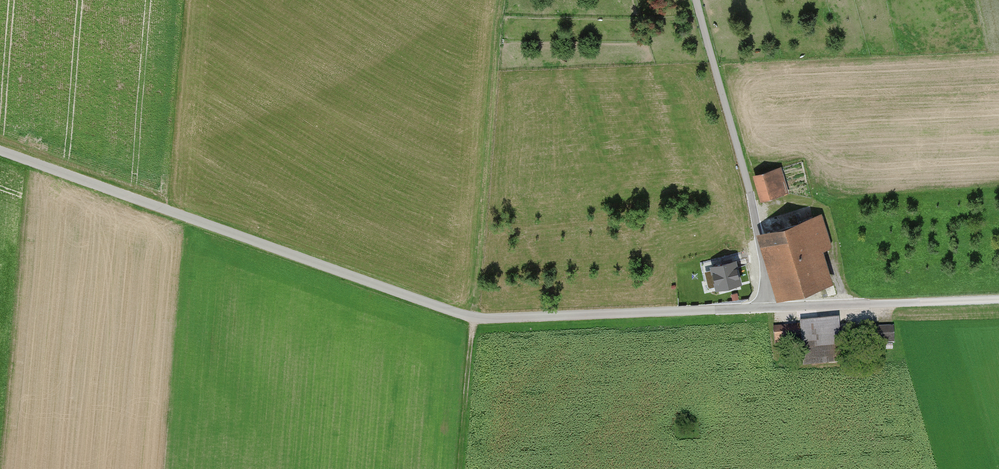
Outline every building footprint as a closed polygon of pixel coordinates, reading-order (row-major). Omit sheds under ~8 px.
[(754,175),(760,199),(787,192),(781,169),(754,175)] [(762,235),(776,297),(832,285),(818,222),(762,235)] [(714,286),(739,282),(736,260),(711,264),(714,286)] [(838,321),(800,324),(802,364),(840,361),(838,321)] [(799,324),(775,326),(776,339),(800,337),(799,324)]
